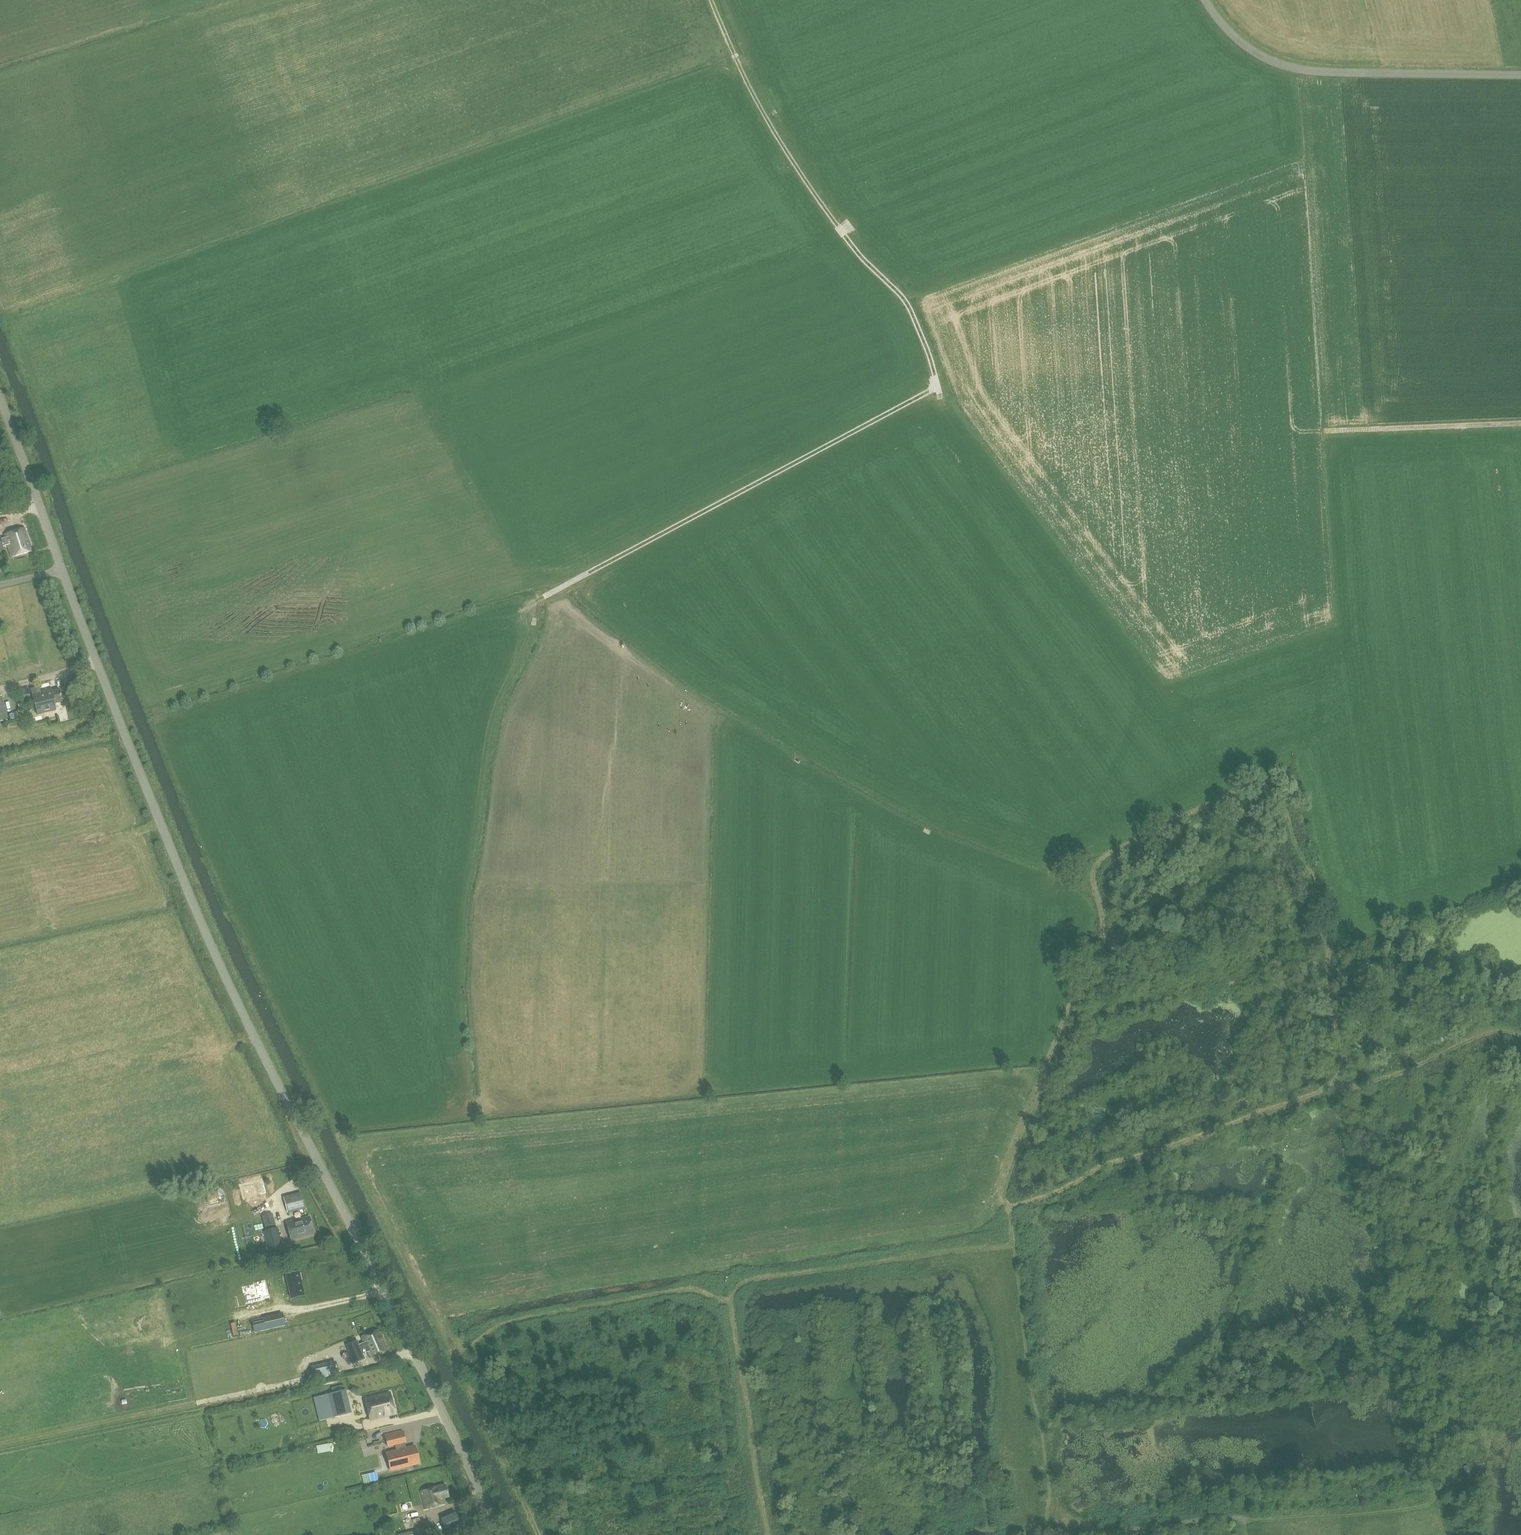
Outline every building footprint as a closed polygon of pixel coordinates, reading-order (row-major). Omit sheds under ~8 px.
[(8,545),(12,557),(18,555),(32,551),(24,529),(18,531),(5,535),(6,538),(1,539),(0,536),(0,551),(4,549),(3,546),(8,545)] [(33,695),(38,715),(56,710),(54,704),(62,702),(59,689),(52,691),(51,689),(41,692),(39,685),(31,687),(33,695)] [(22,699),(30,697),(28,688),(20,690),(22,699)] [(262,1179),(255,1181),(258,1195),(266,1193),(262,1179)] [(283,1197),(288,1213),(306,1209),(301,1192),(283,1197)] [(207,1203),(210,1214),(226,1210),(223,1199),(207,1203)] [(260,1214),(263,1223),(272,1220),(269,1211),(260,1214)] [(309,1217),(286,1223),(291,1240),(314,1234),(309,1217)] [(263,1231),(269,1251),(283,1248),(278,1227),(263,1231)] [(304,1295),(299,1272),(286,1275),(287,1275),(290,1290),(289,1290),(291,1299),(304,1295)] [(236,1308),(271,1300),(266,1280),(253,1283),(253,1284),(241,1287),(243,1295),(233,1297),(236,1308)] [(252,1320),(254,1332),(285,1326),(282,1313),(252,1320)] [(326,1335),(325,1327),(308,1328),(308,1336),(326,1335)] [(387,1352),(378,1330),(362,1337),(364,1343),(368,1351),(370,1358),(387,1352)] [(362,1354),(368,1351),(364,1343),(359,1345),(357,1340),(346,1345),(354,1363),(364,1358),(362,1354)] [(324,1345),(327,1357),(343,1353),(340,1342),(324,1345)] [(338,1374),(336,1363),(312,1368),(314,1380),(338,1374)] [(351,1414),(345,1389),(318,1396),(314,1397),(319,1421),(323,1420),(351,1414)] [(390,1392),(366,1397),(371,1420),(395,1415),(390,1392)] [(404,1442),(405,1442),(403,1432),(385,1436),(387,1446),(394,1445),(396,1451),(392,1452),(396,1469),(419,1463),(415,1446),(406,1449),(404,1442)] [(330,1451),(329,1444),(317,1446),(318,1453),(330,1451)] [(421,1492),(425,1509),(444,1504),(443,1499),(449,1497),(445,1485),(421,1492)] [(456,1513),(463,1528),(469,1525),(462,1510),(456,1513)] [(463,1528),(456,1513),(456,1512),(441,1518),(449,1534),(450,1534),(463,1528)]
